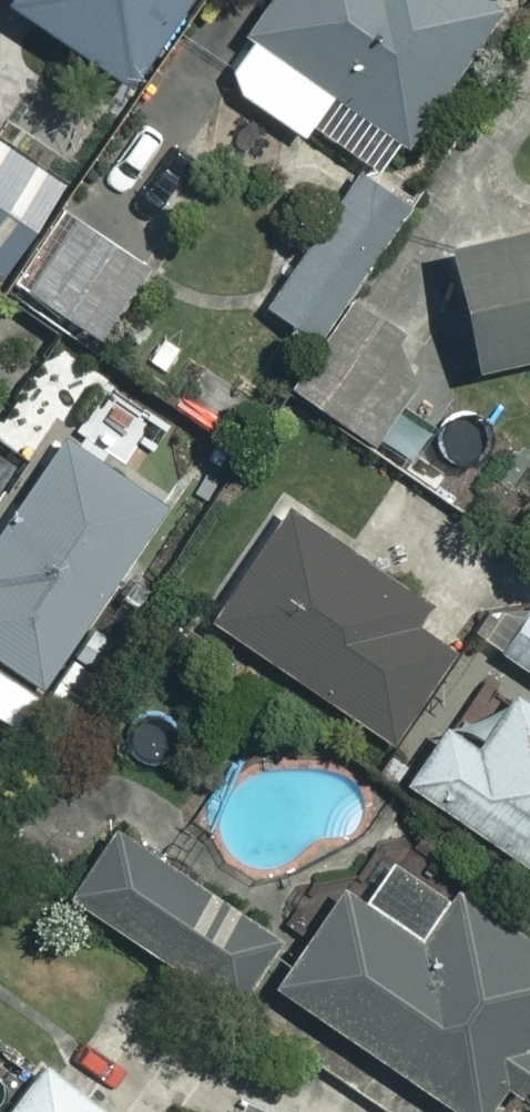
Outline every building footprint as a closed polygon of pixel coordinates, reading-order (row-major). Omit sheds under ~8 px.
[(122,75),(173,0),(10,0),(122,75)] [(402,140),(492,0),(253,0),(236,26),(247,33),(218,78),(300,131),(306,123),(367,163),(389,131),(402,140)] [(2,273),(62,183),(0,141),(0,271),(2,273)] [(402,214),(350,177),(260,302),(312,339),(402,214)] [(145,258),(68,210),(20,285),(98,334),(145,258)] [(436,238),(469,362),(529,346),(529,213),(436,238)] [(357,304),(289,380),(352,435),(405,376),(385,329),(357,304)] [(37,683),(160,502),(127,479),(163,426),(46,347),(0,415),(0,658),(37,683)] [(261,407),(201,367),(175,405),(234,445),(261,407)] [(418,598),(288,506),(211,615),(381,736),(444,647),(403,618),(418,598)] [(524,603),(495,647),(529,670),(529,606),(524,603)] [(0,658),(0,723),(7,728),(37,683),(0,658)] [(508,687),(470,741),(441,721),(403,775),(529,863),(529,702),(508,687)] [(271,926),(116,826),(70,899),(225,998),(271,926)] [(274,983),(460,1111),(477,1111),(529,1035),(529,939),(393,845),(357,897),(341,886),(274,983)] [(39,1059),(0,1110),(0,1111),(109,1111),(39,1059)]
